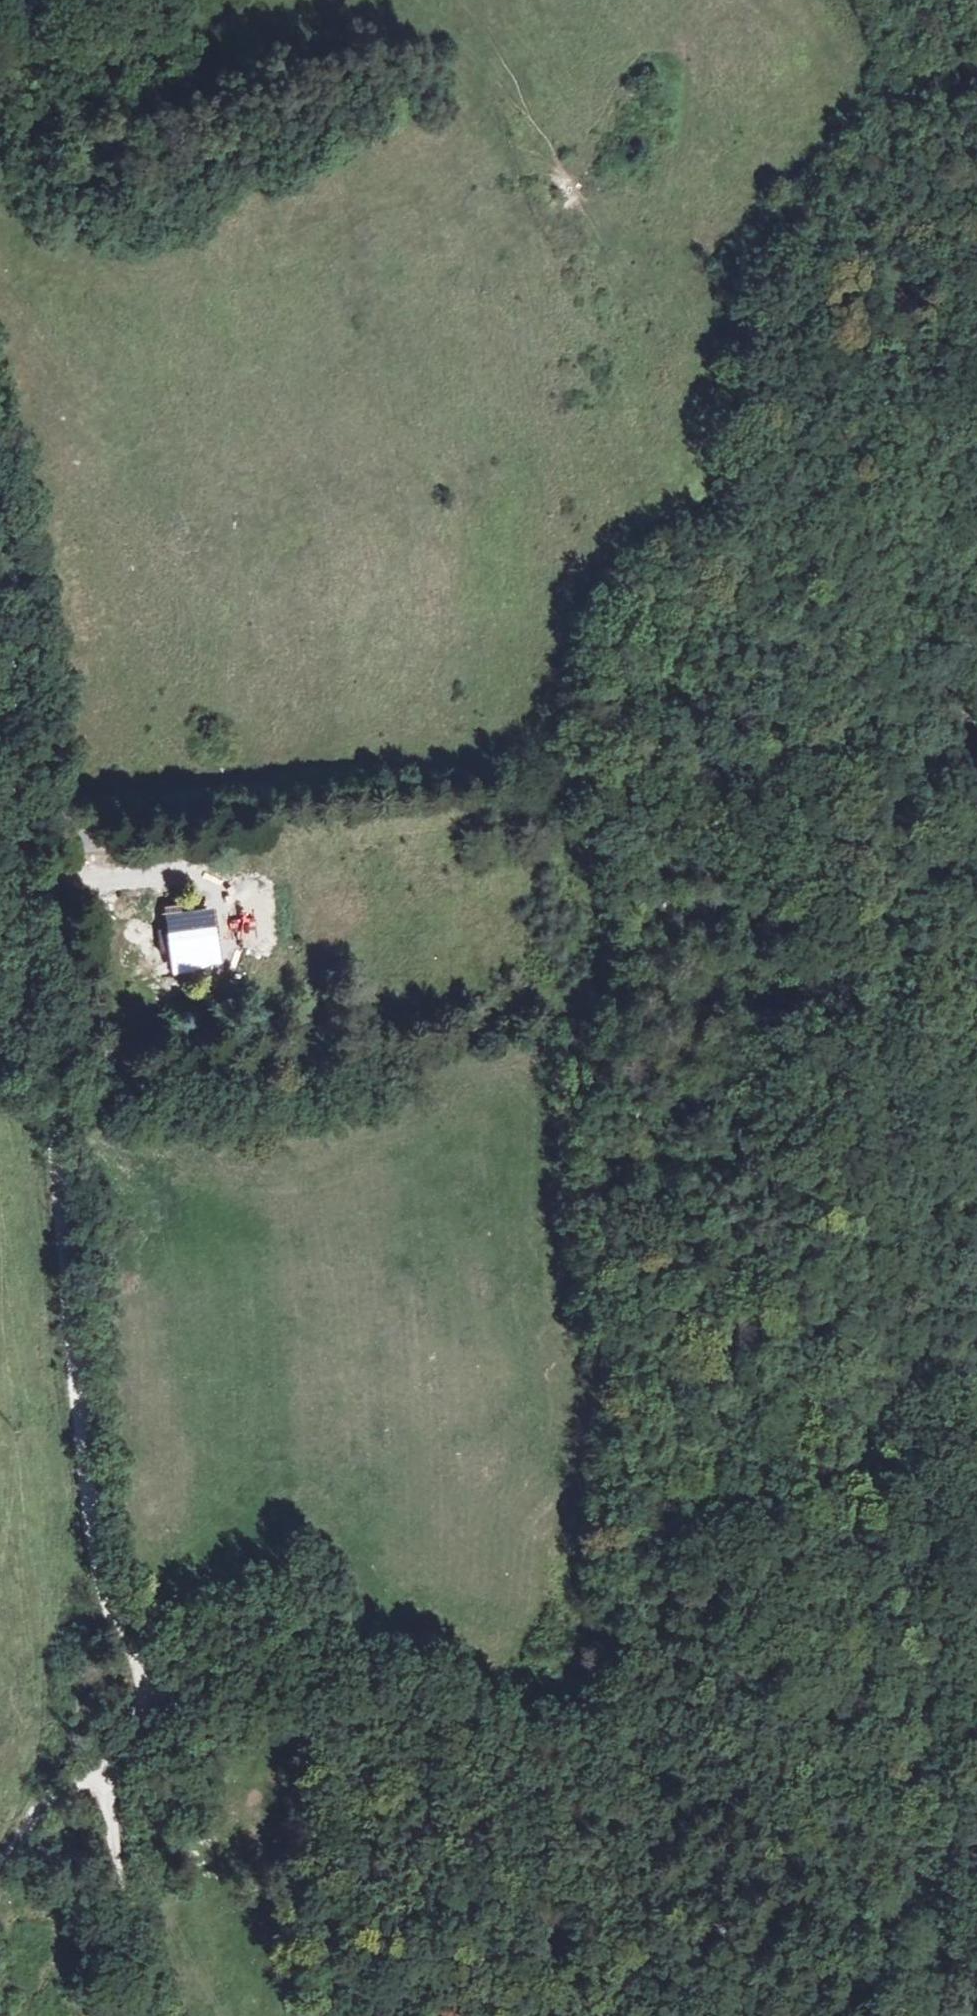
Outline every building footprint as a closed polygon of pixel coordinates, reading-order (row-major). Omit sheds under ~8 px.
[(185,909),(172,909),(176,972),(190,971),(188,952),(210,951),(209,925),(187,926),(185,909)]
